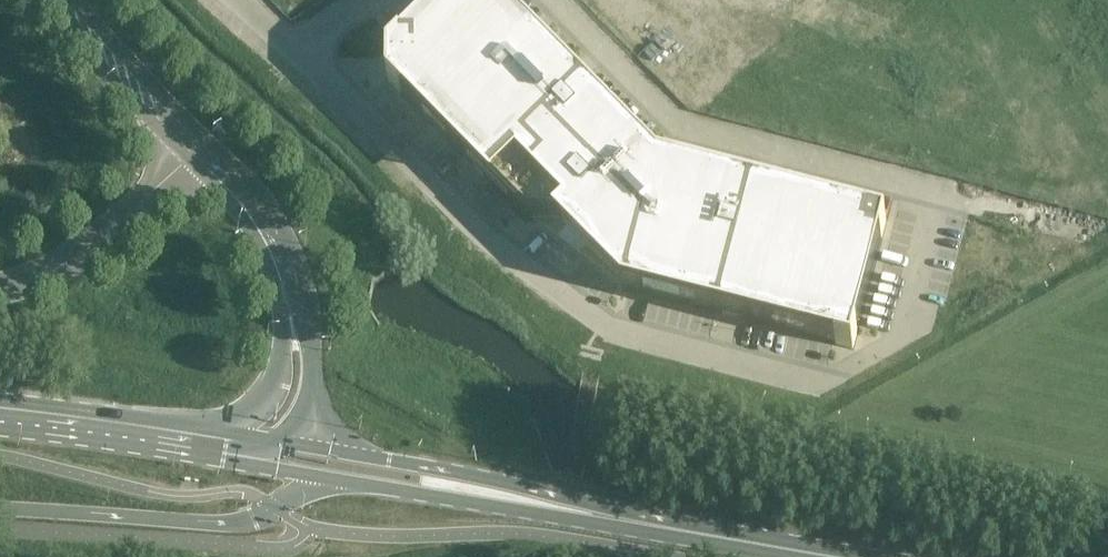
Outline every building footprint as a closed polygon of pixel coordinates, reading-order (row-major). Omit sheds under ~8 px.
[(388,55),(390,59),(390,63),(390,75),(390,78),(388,83),(400,95),(401,94),(413,106),(420,114),(432,126),(440,134),(464,158),(472,166),(484,179),(489,183),(527,221),(552,222),(558,222),(563,222),(575,235),(582,242),(625,286),(624,289),(715,313),(722,314),(739,319),(745,320),(836,344),(836,345),(853,350),(858,332),(856,332),(880,239),(882,239),(886,221),(869,217),(868,218),(863,217),(778,195),(772,193),(754,189),(748,187),(659,164),(652,158),(585,89),(580,85),(568,72),(561,65),(545,48),(537,40),(531,34),(526,29),(497,0),(446,0),(407,39),(403,43),(402,44),(401,43),(388,55)]
